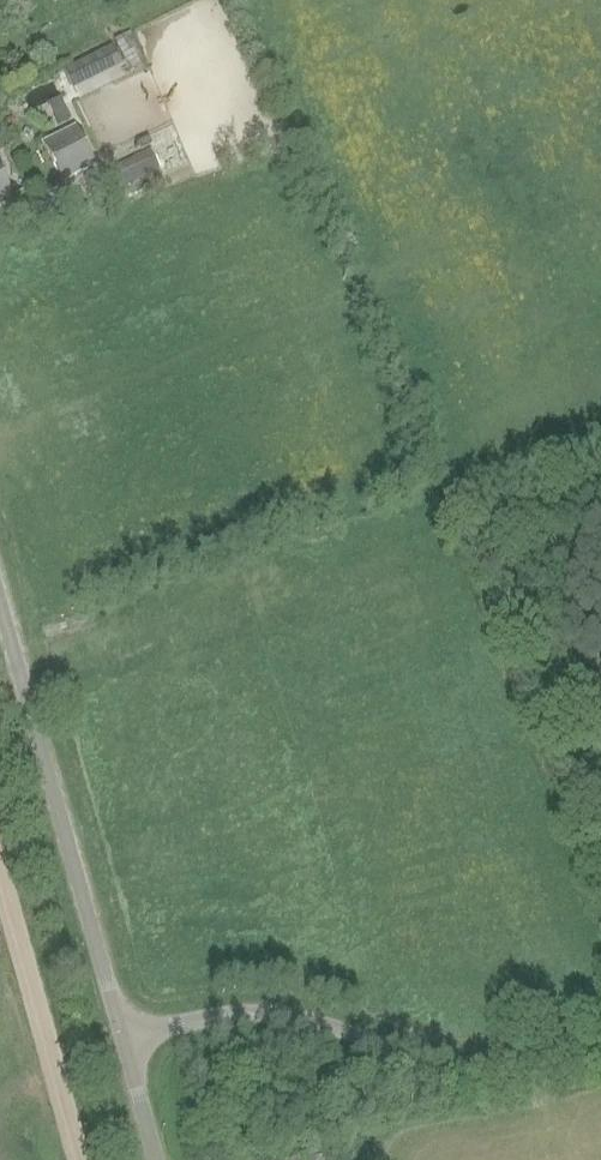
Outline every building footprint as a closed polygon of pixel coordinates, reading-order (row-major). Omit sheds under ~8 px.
[(130,35),(115,43),(130,73),(145,65),(130,35)] [(121,66),(112,48),(63,72),(72,90),(121,66)] [(72,119),(66,108),(54,114),(59,125),(72,119)] [(63,182),(94,166),(75,129),(43,145),(63,182)] [(158,168),(149,150),(110,169),(119,187),(158,168)] [(13,197),(0,173),(0,204),(13,197)]
